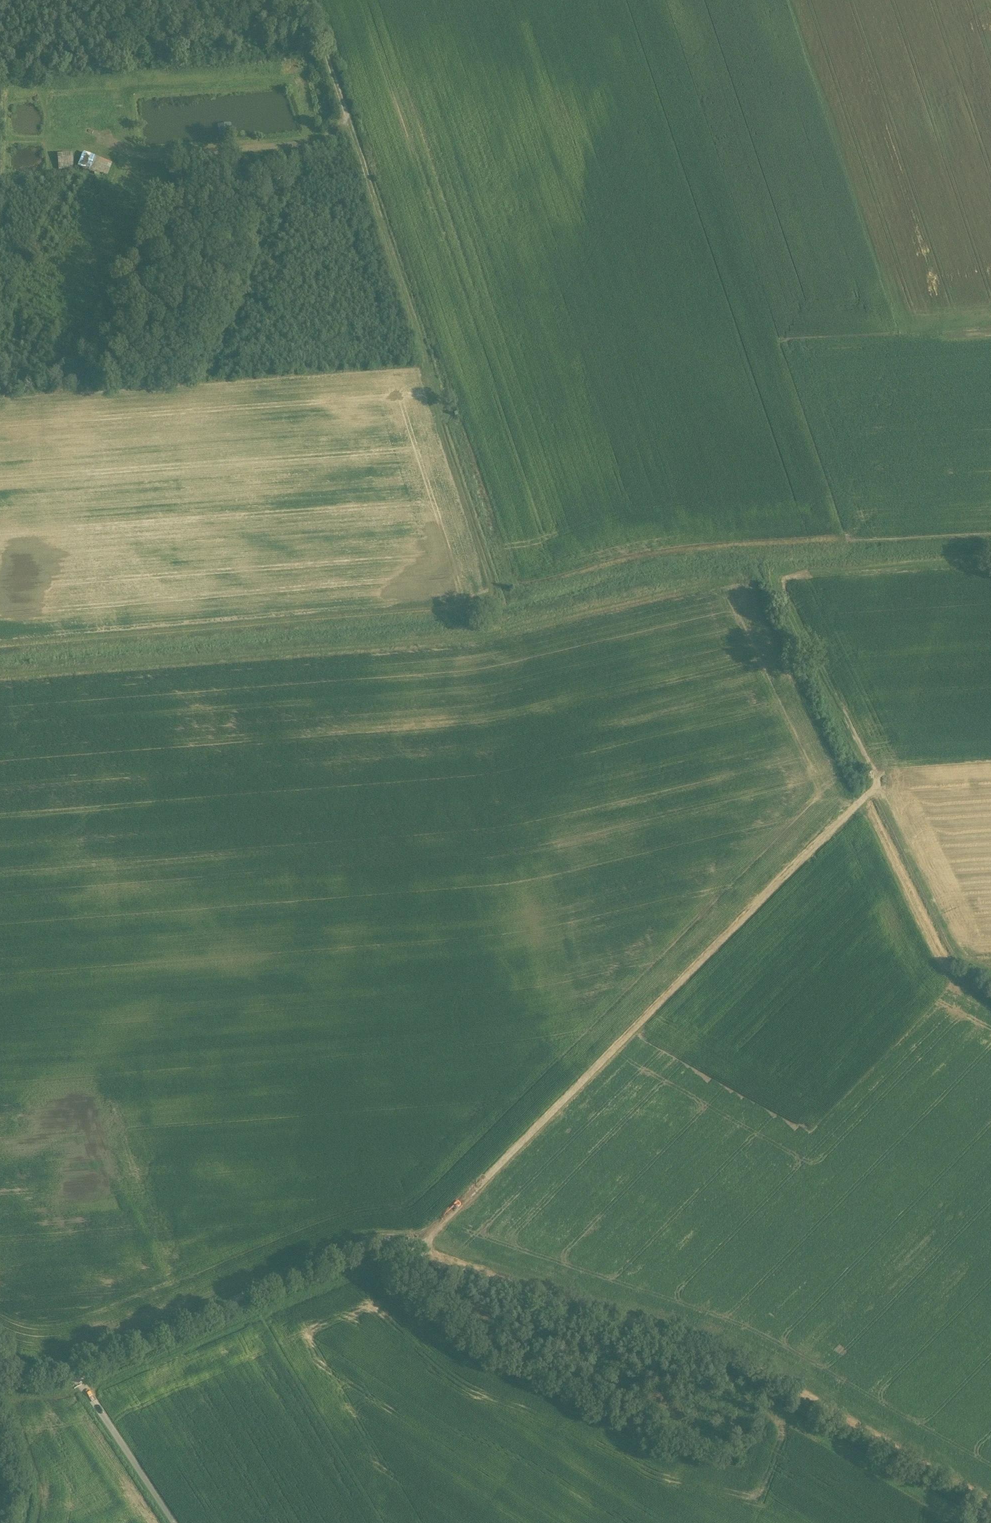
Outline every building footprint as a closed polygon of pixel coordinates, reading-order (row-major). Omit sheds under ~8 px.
[(77,167),(108,175),(111,162),(81,154),(77,167)] [(71,155),(56,155),(57,169),(72,169),(71,155)]
